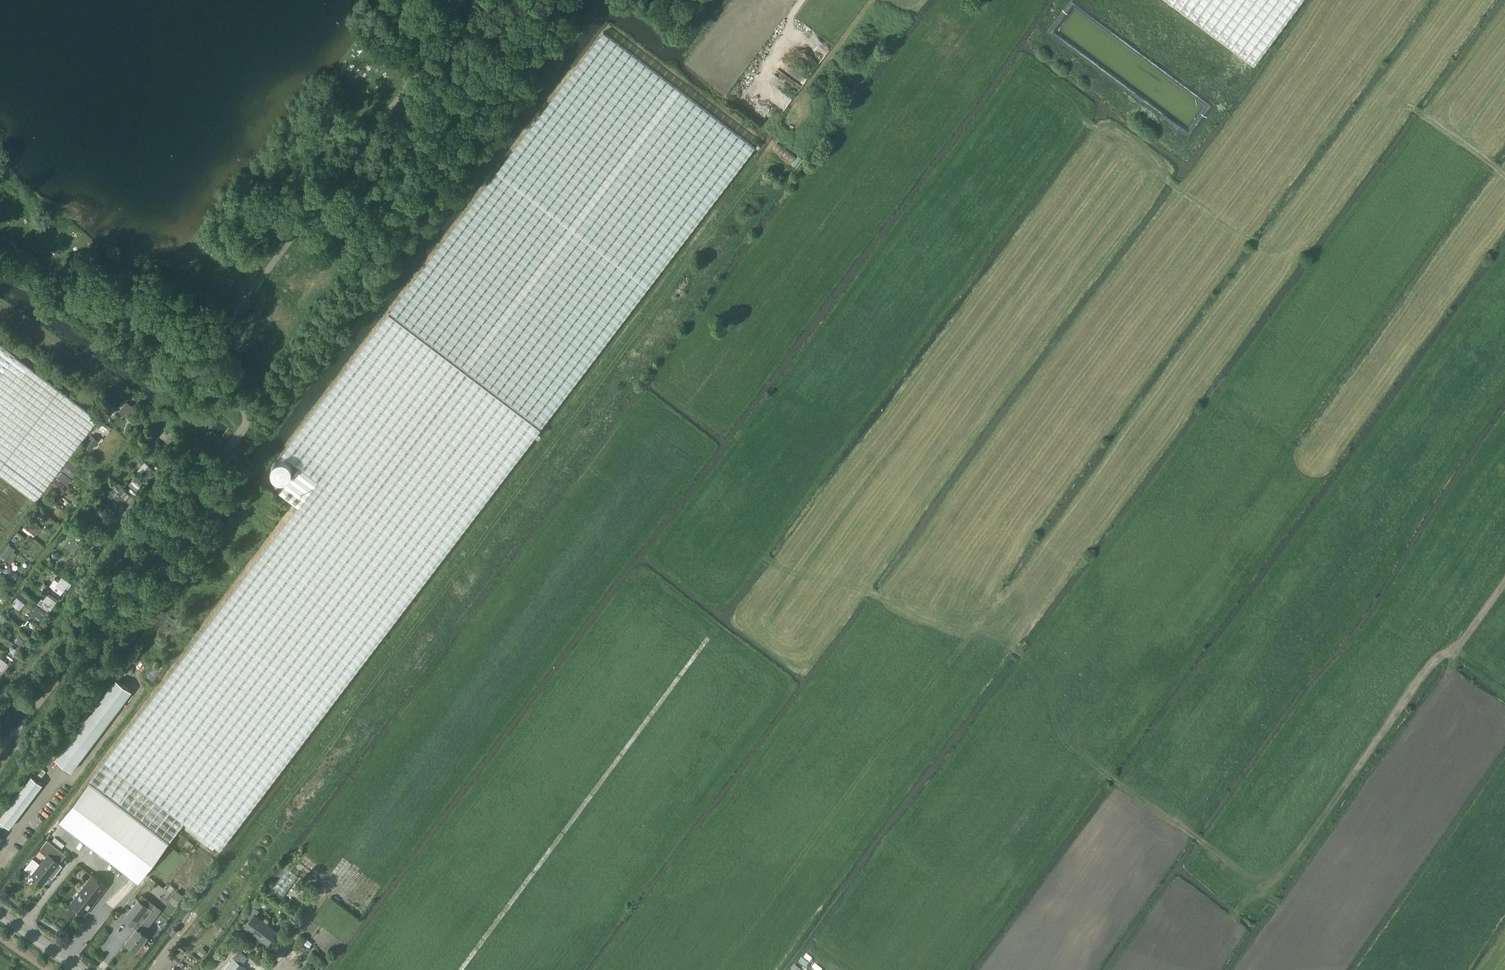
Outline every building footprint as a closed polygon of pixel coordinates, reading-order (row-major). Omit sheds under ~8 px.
[(1253,62),(1299,0),(1171,0),(1253,62)] [(82,793),(57,825),(81,844),(86,838),(119,863),(121,861),(123,863),(119,869),(137,882),(157,858),(185,821),(221,847),(541,427),(753,146),(603,31),(595,41),(390,312),(393,315),(283,454),(317,479),(269,543),(82,793)] [(34,502),(97,420),(0,346),(0,477),(34,502)] [(127,400),(119,410),(126,416),(134,406),(127,400)] [(151,683),(161,669),(164,666),(161,663),(157,660),(144,677),(151,683)] [(116,678),(56,758),(72,770),(132,690),(116,678)] [(42,769),(37,776),(41,778),(45,771),(42,769)] [(0,817),(0,827),(2,828),(6,823),(10,827),(43,784),(32,775),(0,817)] [(33,858),(25,868),(44,883),(67,853),(48,839),(42,848),(49,853),(40,863),(33,858)] [(289,868),(274,887),(284,895),(298,876),(289,868)] [(93,874),(71,903),(85,914),(107,885),(93,874)] [(184,895),(177,890),(173,896),(180,901),(184,895)] [(136,903),(125,917),(138,927),(127,941),(137,949),(148,935),(144,932),(149,926),(146,923),(160,904),(146,894),(138,905),(136,903)] [(245,927),(260,938),(268,944),(277,931),(269,925),(267,924),(269,921),(265,918),(263,921),(255,914),(245,927)] [(224,969),(245,969),(246,968),(234,958),(224,969)]
